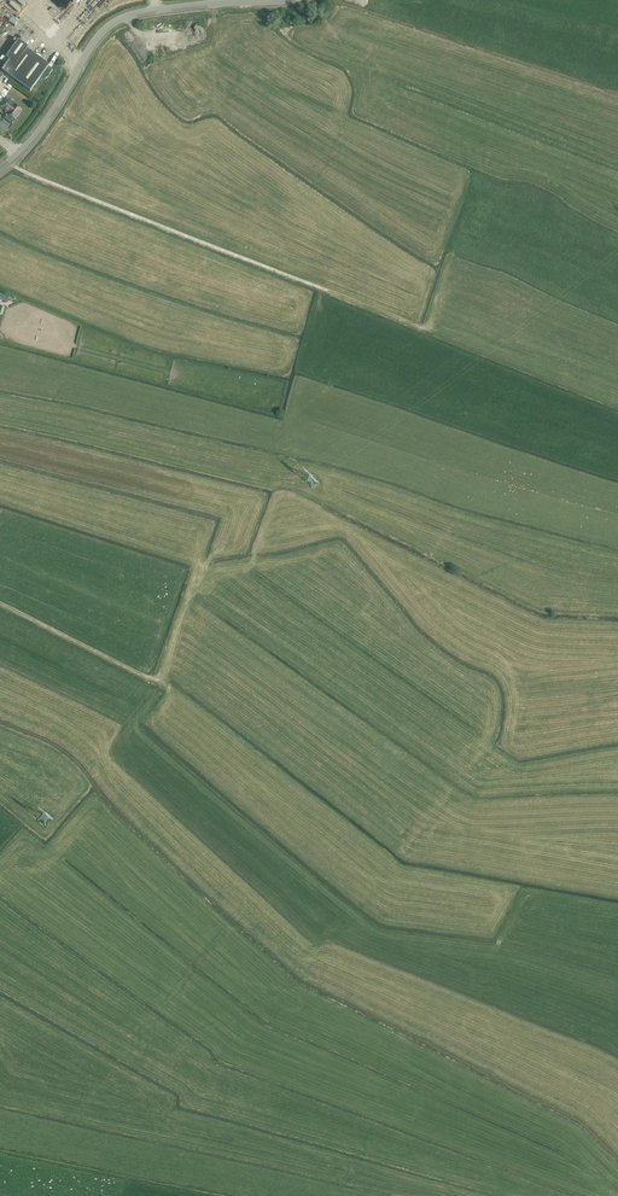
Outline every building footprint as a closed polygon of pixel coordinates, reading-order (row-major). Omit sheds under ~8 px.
[(120,34),(128,44),(135,39),(127,29),(120,34)] [(68,36),(64,40),(69,45),(73,41),(68,36)] [(48,67),(49,66),(26,49),(28,47),(18,40),(5,58),(9,60),(1,70),(30,91),(41,76),(46,79),(52,70),(48,67)] [(21,116),(21,114),(20,114),(22,110),(14,105),(13,106),(5,100),(0,107),(9,113),(7,115),(10,116),(10,119),(12,118),(15,120),(17,118),(18,118),(19,118),(21,116)]
